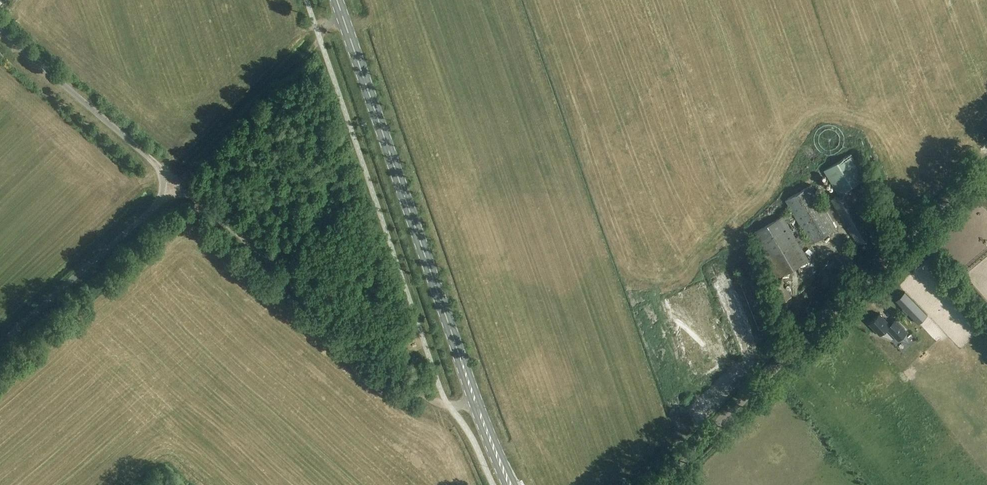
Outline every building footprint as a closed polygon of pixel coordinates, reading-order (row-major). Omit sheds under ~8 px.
[(829,199),(856,246),(875,234),(849,188),(862,180),(848,156),(824,170),(839,194),(829,199)] [(810,259),(805,251),(802,245),(809,242),(810,244),(838,228),(812,184),(785,200),(791,210),(754,232),(780,277),(810,259)] [(934,237),(939,245),(948,238),(943,231),(934,237)] [(780,301),(782,317),(791,316),(788,298),(792,297),(784,278),(772,283),(780,301)] [(896,301),(919,324),(928,315),(905,292),(896,301)] [(886,329),(895,338),(898,341),(903,336),(908,332),(904,329),(895,319),(890,324),(880,313),(869,324),(880,335),(886,329)] [(862,343),(869,339),(861,327),(854,331),(862,343)] [(871,339),(880,348),(886,341),(877,333),(871,339)]
